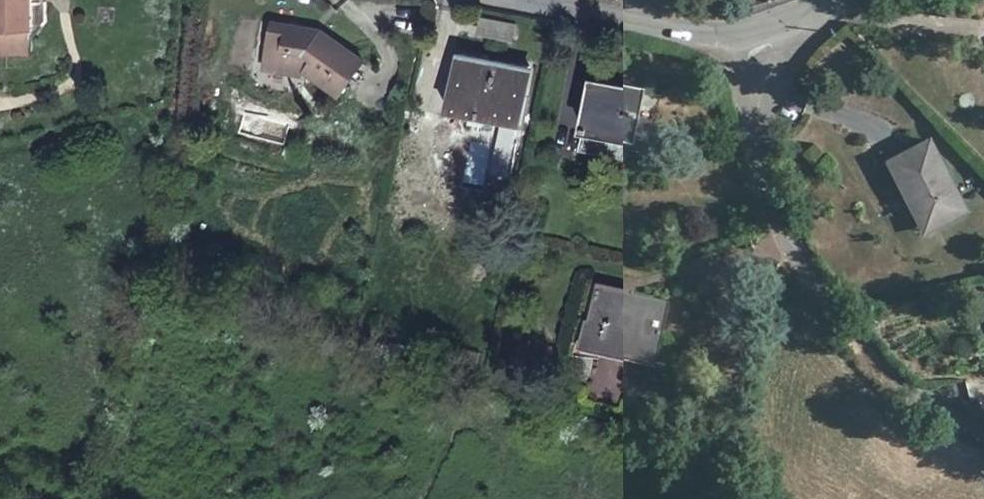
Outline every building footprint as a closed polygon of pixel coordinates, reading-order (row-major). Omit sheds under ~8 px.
[(22,51),(22,28),(32,27),(31,0),(0,0),(0,51),(22,51)] [(274,24),(266,66),(308,73),(309,72),(340,92),(363,61),(321,32),(316,40),(307,39),(310,30),(274,24)] [(22,51),(32,51),(32,27),(22,28),(22,51)] [(321,32),(310,30),(307,39),(316,40),(321,32)] [(460,54),(449,108),(481,114),(481,110),(518,117),(527,68),(460,54)] [(593,78),(584,130),(608,135),(610,127),(631,132),(639,88),(593,78)] [(481,114),(517,121),(518,117),(481,110),(481,114)] [(608,135),(630,139),(631,132),(610,127),(608,135)] [(608,135),(584,130),(580,148),(626,158),(630,139),(608,135)] [(928,139),(886,161),(905,196),(915,191),(934,229),(965,212),(928,139)] [(946,164),(969,210),(980,204),(957,159),(946,164)] [(915,191),(905,196),(925,234),(934,229),(915,191)] [(654,354),(666,302),(629,294),(628,300),(613,296),(615,288),(598,284),(587,328),(584,344),(599,347),(632,354),(633,348),(654,354)] [(628,300),(629,294),(629,292),(615,288),(613,296),(628,300)] [(587,328),(574,325),(569,349),(596,355),(599,347),(584,344),(587,328)] [(652,359),(654,354),(633,348),(632,354),(652,359)] [(598,382),(622,381),(621,360),(597,361),(598,382)]
